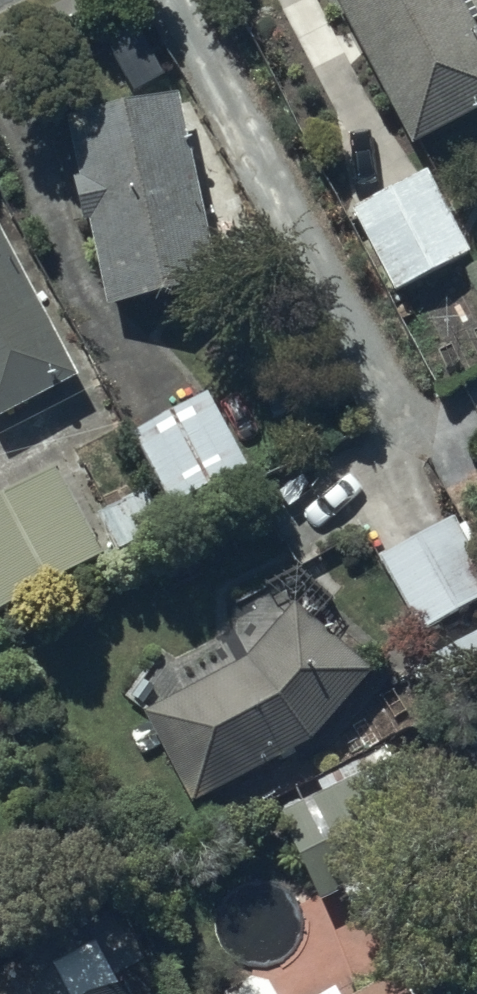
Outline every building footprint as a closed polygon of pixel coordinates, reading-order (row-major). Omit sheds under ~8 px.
[(413,148),(476,114),(476,36),(473,29),(476,26),(476,15),(469,0),(332,0),(413,148)] [(178,101),(68,122),(79,182),(74,183),(84,228),(93,227),(110,311),(216,290),(178,101)] [(426,173),(353,211),(357,219),(345,226),(380,294),(392,288),(395,294),(469,256),(426,173)] [(75,376),(0,232),(0,415),(75,376)] [(206,397),(132,435),(181,528),(219,508),(209,489),(245,470),(206,397)] [(0,503),(0,614),(104,560),(57,473),(0,503)] [(144,491),(98,516),(119,553),(164,528),(144,491)] [(380,559),(421,633),(476,603),(476,544),(461,515),(380,559)] [(296,605),(246,663),(144,717),(193,808),(311,745),(374,672),(296,605)] [(323,797),(281,818),(317,889),(430,831),(387,747),(316,784),(323,797)] [(52,967),(67,993),(124,993),(96,943),(52,967)]
